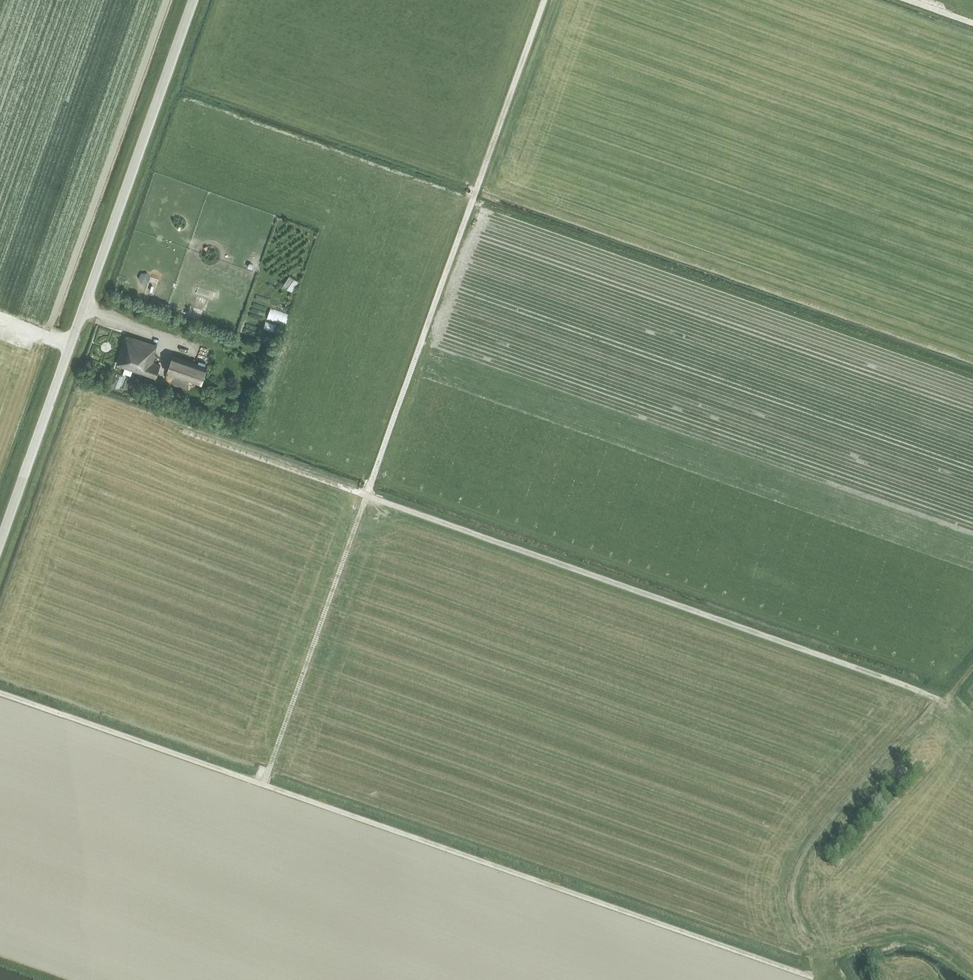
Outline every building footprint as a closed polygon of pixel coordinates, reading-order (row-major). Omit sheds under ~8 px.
[(143,276),(153,277),(154,267),(144,267),(143,276)] [(257,302),(253,310),(257,312),(256,314),(264,318),(268,307),(257,302)] [(274,303),(270,313),(289,320),(292,310),(274,303)] [(155,353),(158,346),(128,336),(118,365),(156,378),(161,364),(154,361),(157,354),(155,353)] [(197,338),(193,348),(207,354),(211,343),(197,338)] [(173,382),(186,387),(189,380),(202,384),(208,366),(173,354),(167,372),(176,375),(173,382)]
